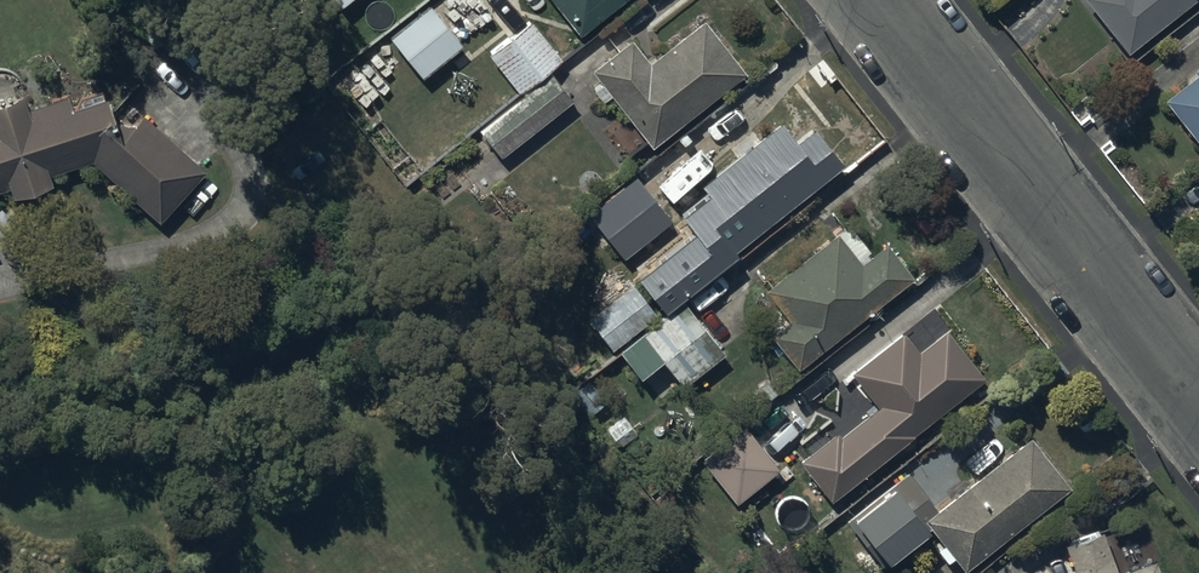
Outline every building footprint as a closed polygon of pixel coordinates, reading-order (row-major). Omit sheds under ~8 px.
[(580,32),(621,0),(555,0),(580,32)] [(1126,57),(1198,0),(1082,0),(1126,57)] [(460,47),(426,5),(386,34),(391,40),(387,43),(391,48),(374,62),(389,81),(406,67),(417,81),(460,47)] [(746,70),(703,17),(649,59),(629,35),(590,67),(602,81),(594,88),(602,99),(612,91),(655,144),(746,70)] [(562,58),(530,19),(487,54),(519,93),(562,58)] [(1192,73),(1195,77),(1161,105),(1198,152),(1198,68),(1192,73)] [(550,71),(479,127),(488,144),(503,157),(573,101),(550,71)] [(48,189),(45,180),(93,164),(158,225),(203,179),(127,110),(111,121),(105,101),(71,111),(66,98),(28,111),(23,97),(0,104),(0,195),(10,192),(13,201),(32,199),(48,189)] [(729,260),(844,167),(803,122),(802,111),(793,110),(792,125),(783,132),(778,125),(758,142),(751,132),(729,150),(736,158),(695,191),(721,223),(708,234),(729,260)] [(622,262),(669,221),(636,180),(587,222),(622,262)] [(913,276),(886,241),(871,253),(860,261),(844,241),(837,233),(765,289),(789,320),(770,335),(796,367),(913,276)] [(591,317),(585,322),(610,353),(653,320),(650,316),(654,313),(644,300),(642,302),(631,288),(601,312),(599,309),(590,316),(591,317)] [(685,385),(721,356),(702,332),(680,305),(619,355),(636,376),(661,356),(685,385)] [(904,328),(852,369),(878,403),(839,433),(835,429),(800,457),(831,497),(986,377),(948,329),(921,350),(904,328)] [(780,466),(744,423),(701,459),(738,502),(780,466)] [(1069,484),(1029,434),(923,520),(941,541),(936,545),(948,560),(954,555),(965,569),(1069,484)] [(887,558),(927,527),(893,483),(853,514),(887,558)] [(1063,548),(1071,572),(1156,572),(1153,564),(1149,565),(1143,546),(1119,554),(1113,538),(1102,542),(1099,530),(1066,541),(1068,547),(1063,548)]
